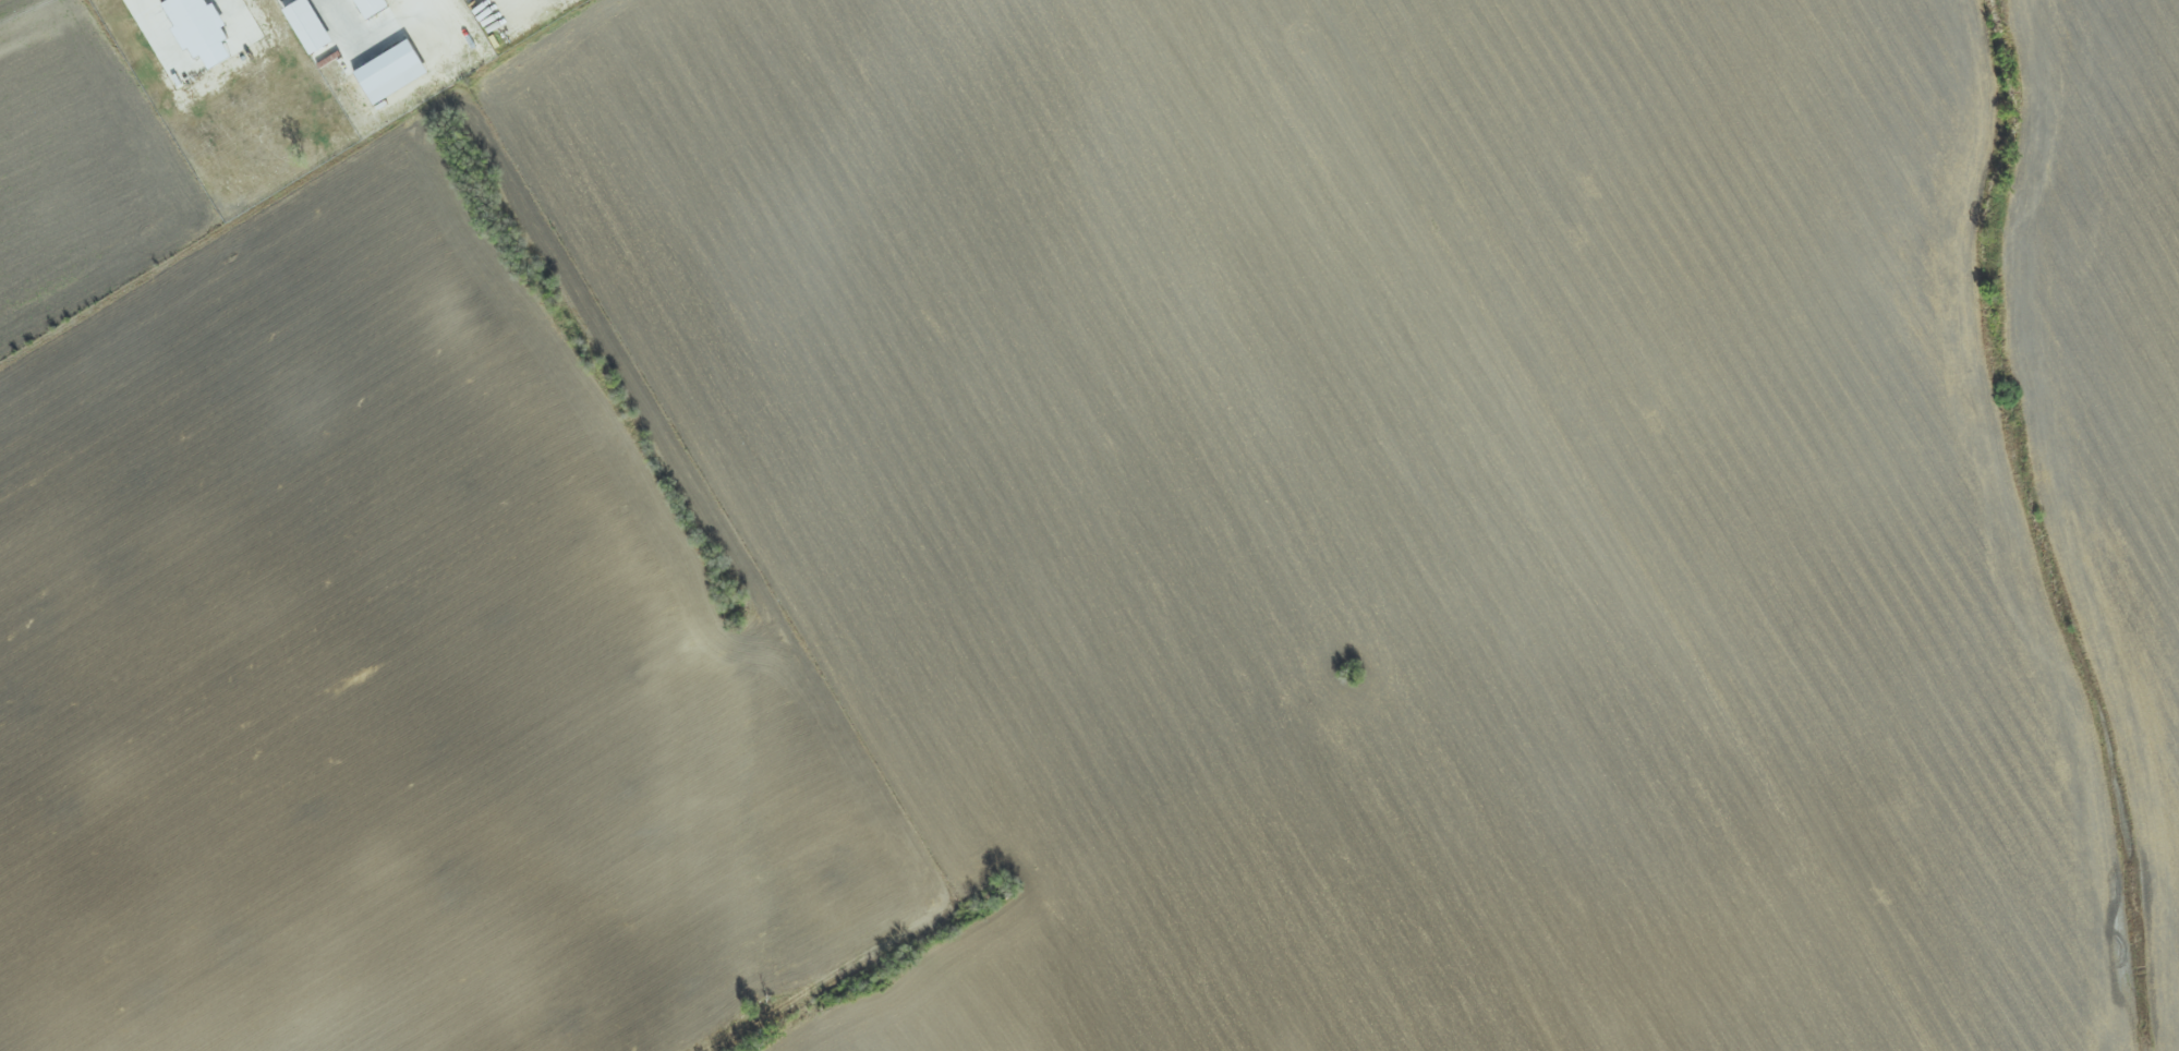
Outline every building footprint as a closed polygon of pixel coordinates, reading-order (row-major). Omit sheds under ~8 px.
[(182,20),(177,23),(189,46),(193,44),(199,56),(206,52),(214,65),(239,51),(226,28),(232,25),(218,0),(214,2),(212,0),(171,0),(182,20)] [(289,7),(315,51),(327,45),(300,0),(289,7)] [(360,24),(382,11),(375,0),(345,0),(360,24)] [(348,78),(367,111),(423,76),(402,44),(348,78)]
